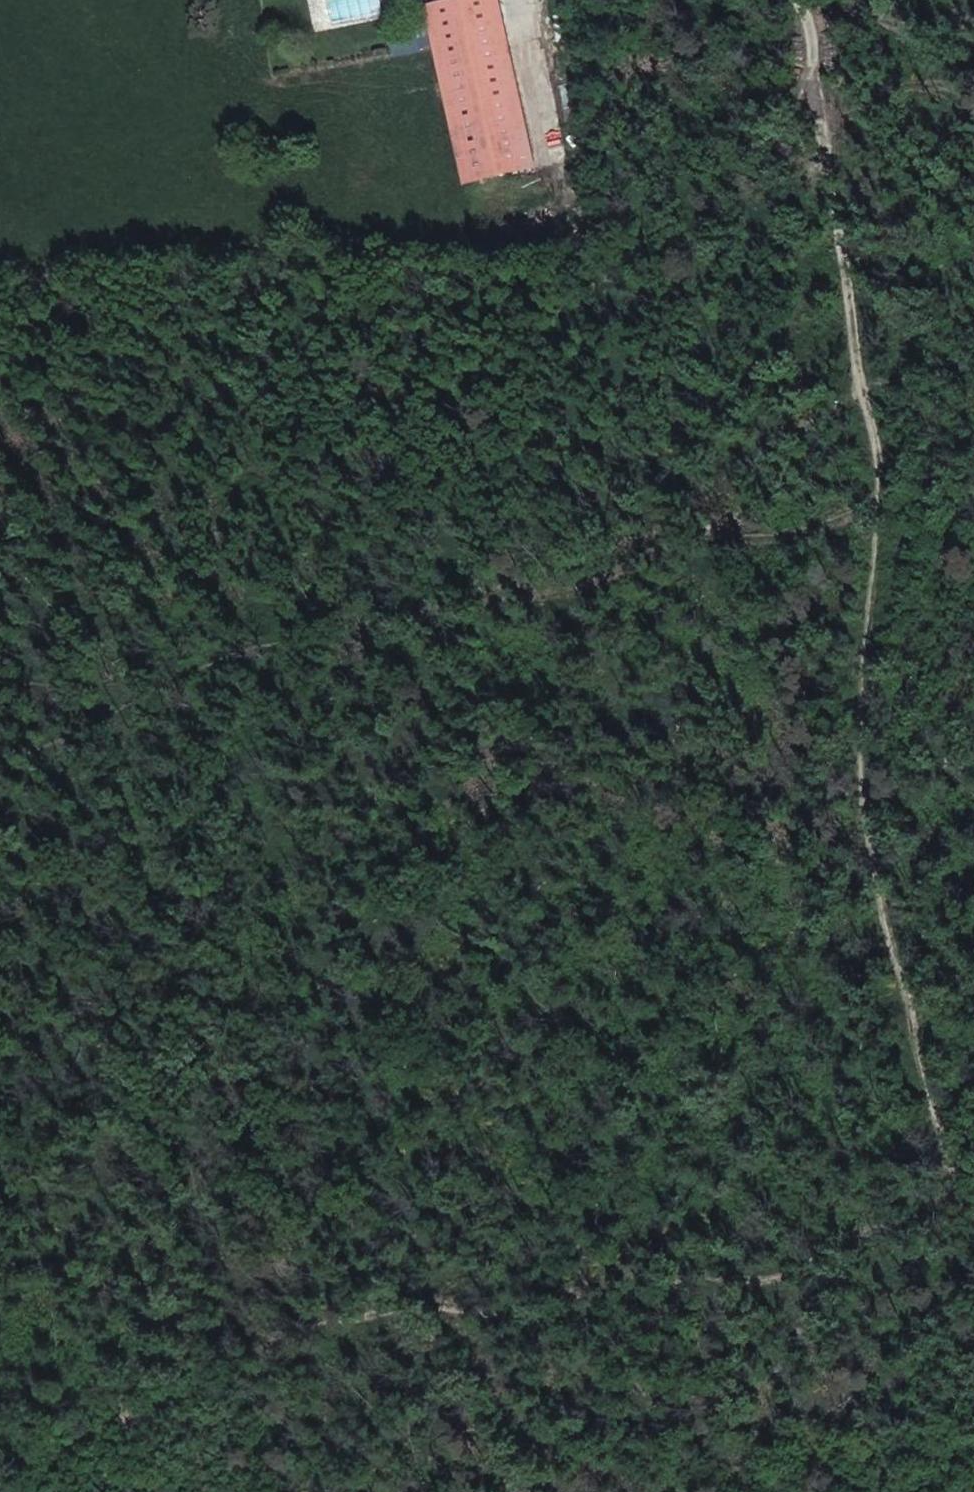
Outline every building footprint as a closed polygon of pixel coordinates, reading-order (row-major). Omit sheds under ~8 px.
[(432,9),(469,182),(535,168),(499,0),(472,0),(432,9)]
